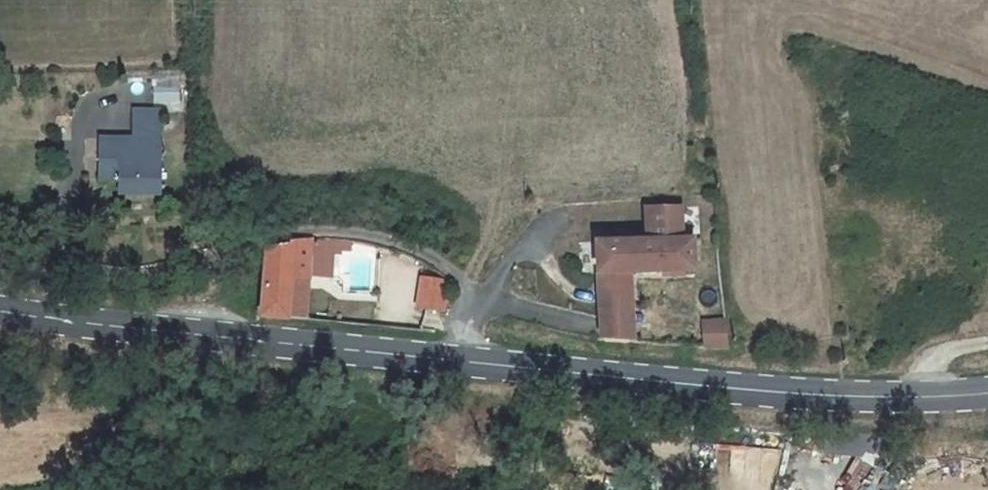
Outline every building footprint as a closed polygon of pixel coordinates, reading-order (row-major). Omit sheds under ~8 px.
[(150,117),(151,144),(176,143),(176,117),(150,117)] [(97,149),(99,192),(116,191),(153,190),(150,147),(97,149)] [(118,207),(153,205),(153,190),(116,191),(118,207)] [(590,255),(591,288),(621,287),(687,284),(685,251),(671,251),(669,223),(638,226),(639,252),(590,255)] [(590,255),(639,252),(638,226),(590,229),(590,255)] [(253,332),(284,334),(286,298),(298,298),(299,285),(301,254),(289,254),(289,263),(260,261),(253,332)] [(301,254),(299,285),(317,285),(318,254),(301,254)] [(621,287),(591,288),(592,335),(592,354),(622,356),(621,287)] [(412,318),(439,321),(443,293),(415,290),(412,318)] [(724,362),(720,323),(707,324),(707,332),(701,332),(701,361),(724,362)] [(869,465),(855,459),(841,489),(858,489),(869,465)]
